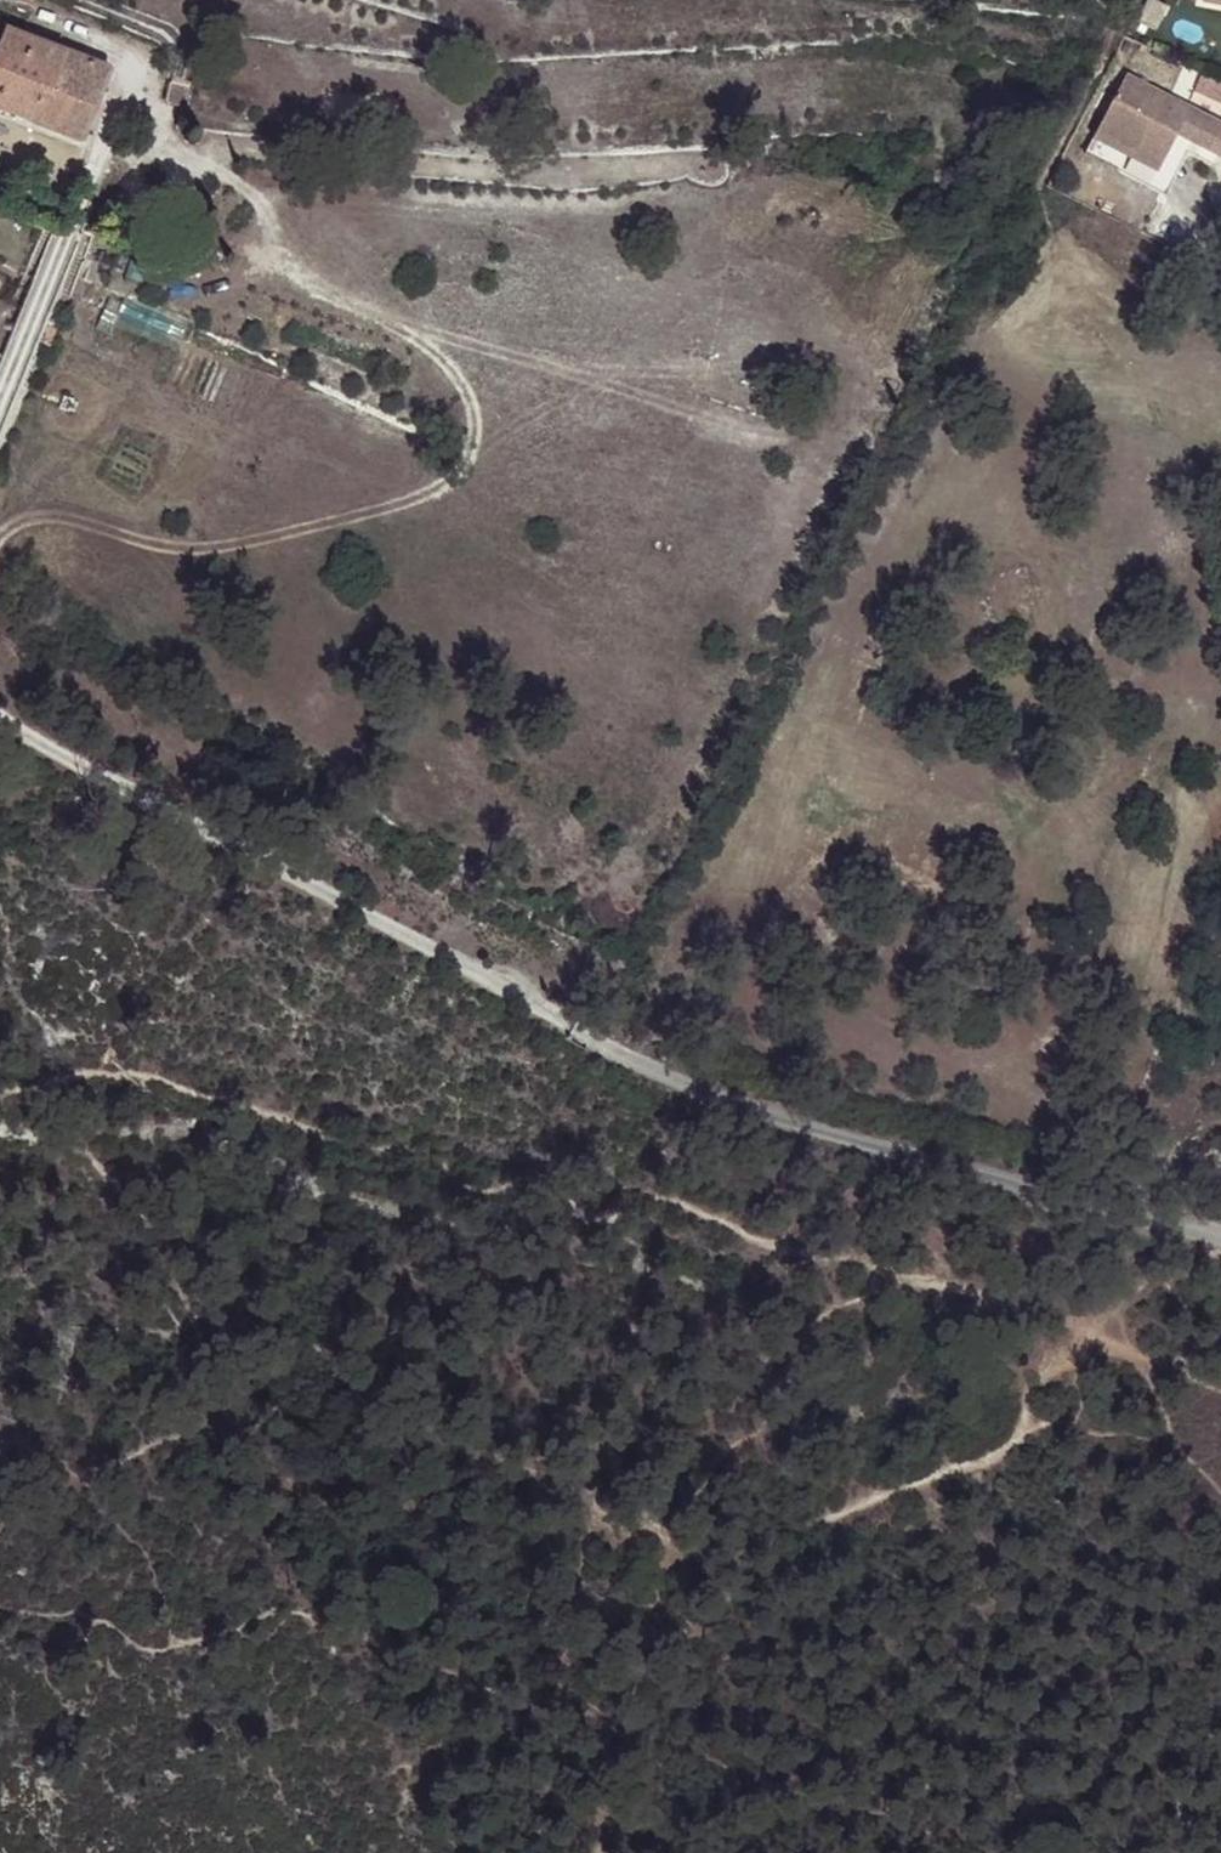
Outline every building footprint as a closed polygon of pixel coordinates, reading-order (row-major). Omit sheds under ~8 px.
[(1169,0),(1147,0),(1141,14),(1158,24),(1170,0),(1169,0)] [(8,27),(0,24),(0,50),(8,27)] [(8,27),(0,50),(0,108),(91,141),(117,67),(8,27)] [(1194,135),(1220,151),(1220,150),(1220,118),(1129,66),(1094,127),(1157,165),(1179,126),(1194,135)] [(1205,68),(1197,84),(1220,96),(1220,75),(1205,68)] [(1163,188),(1194,135),(1179,126),(1157,165),(1094,127),(1085,142),(1163,188)]
